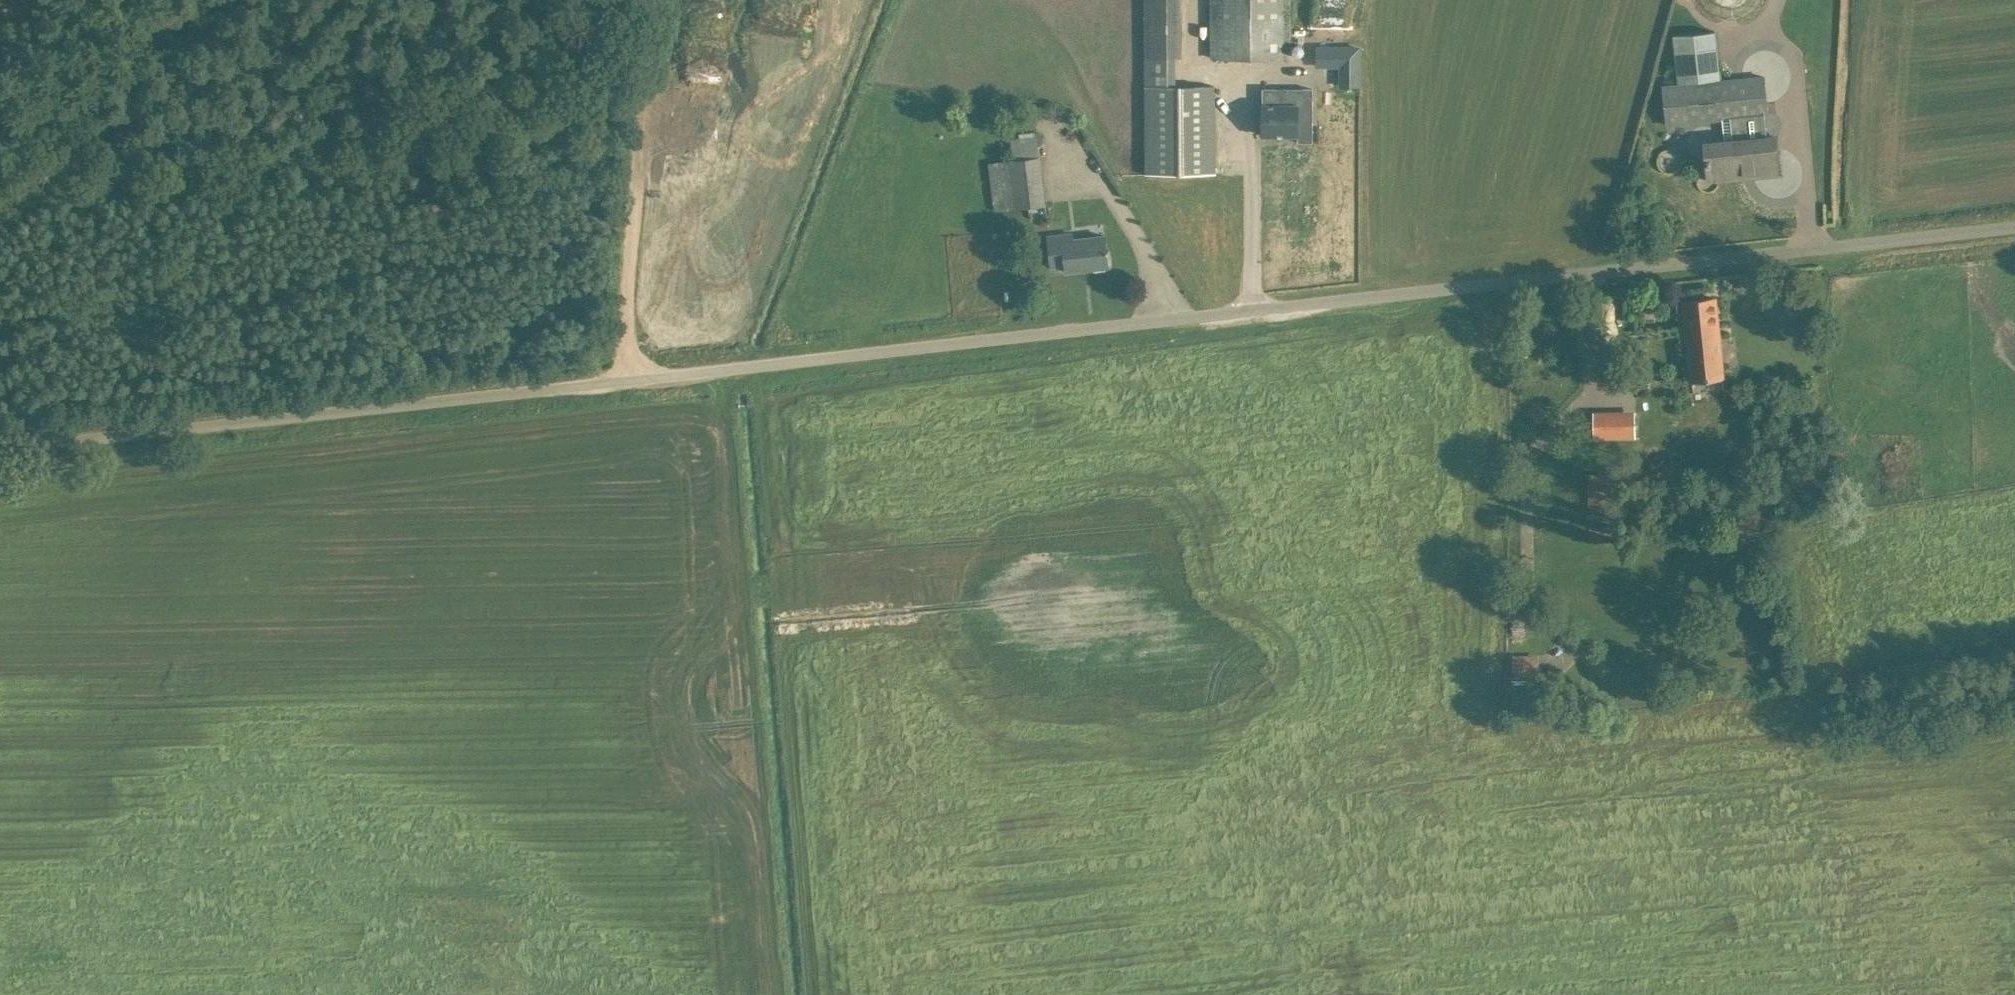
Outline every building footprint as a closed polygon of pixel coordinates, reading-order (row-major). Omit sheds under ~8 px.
[(1181,56),(1180,0),(1146,0),(1146,56),(1147,84),(1147,152),(1146,173),(1214,173),(1213,85),(1176,84),(1176,56),(1181,56)] [(1290,0),(1212,0),(1213,57),(1291,58),(1290,0)] [(1667,123),(1722,118),(1724,140),(1705,142),(1709,179),(1778,173),(1775,135),(1767,136),(1765,113),(1768,113),(1765,76),(1721,80),(1715,30),(1673,35),(1678,84),(1663,86),(1667,123)] [(1356,33),(1308,33),(1308,44),(1356,44),(1356,33)] [(1343,65),(1342,87),(1361,87),(1361,47),(1344,47),(1317,47),(1317,65),(1331,65),(1343,65)] [(1298,87),(1280,87),(1263,87),(1263,133),(1299,134),(1299,105),(1298,105),(1298,87)] [(1008,208),(1022,206),(1023,214),(1029,213),(1029,205),(1045,204),(1040,156),(1038,156),(1037,136),(1011,139),(1013,159),(1003,160),(1008,208)] [(1067,270),(1109,265),(1106,235),(1074,238),(1073,233),(1049,235),(1052,266),(1066,264),(1067,270)] [(1684,301),(1692,380),(1724,376),(1716,297),(1684,301)] [(1592,414),(1592,415),(1593,450),(1629,449),(1629,436),(1640,436),(1639,413),(1592,414)] [(1614,503),(1615,473),(1589,472),(1588,502),(1614,503)] [(1539,676),(1538,652),(1512,653),(1512,677),(1539,676)]
